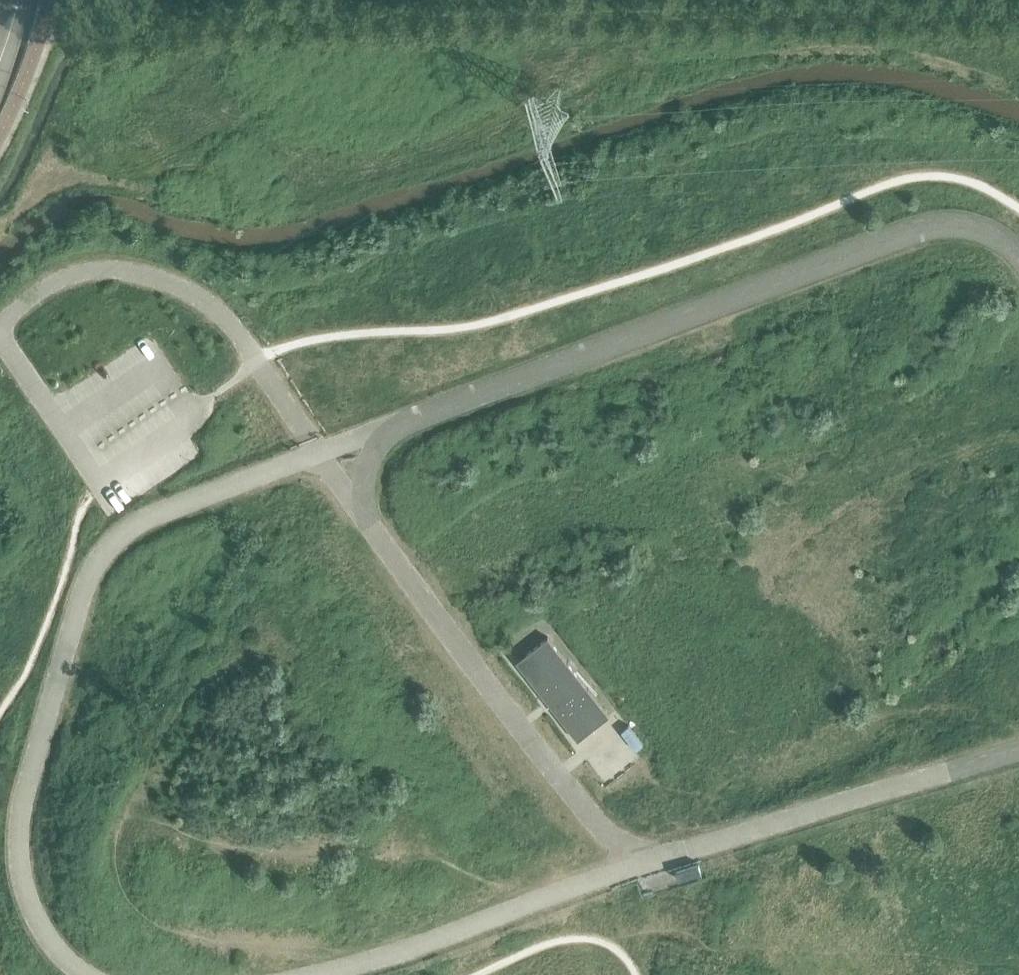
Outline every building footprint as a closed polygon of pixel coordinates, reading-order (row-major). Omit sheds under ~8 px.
[(578,740),(609,715),(548,636),(516,661),(578,740)]
